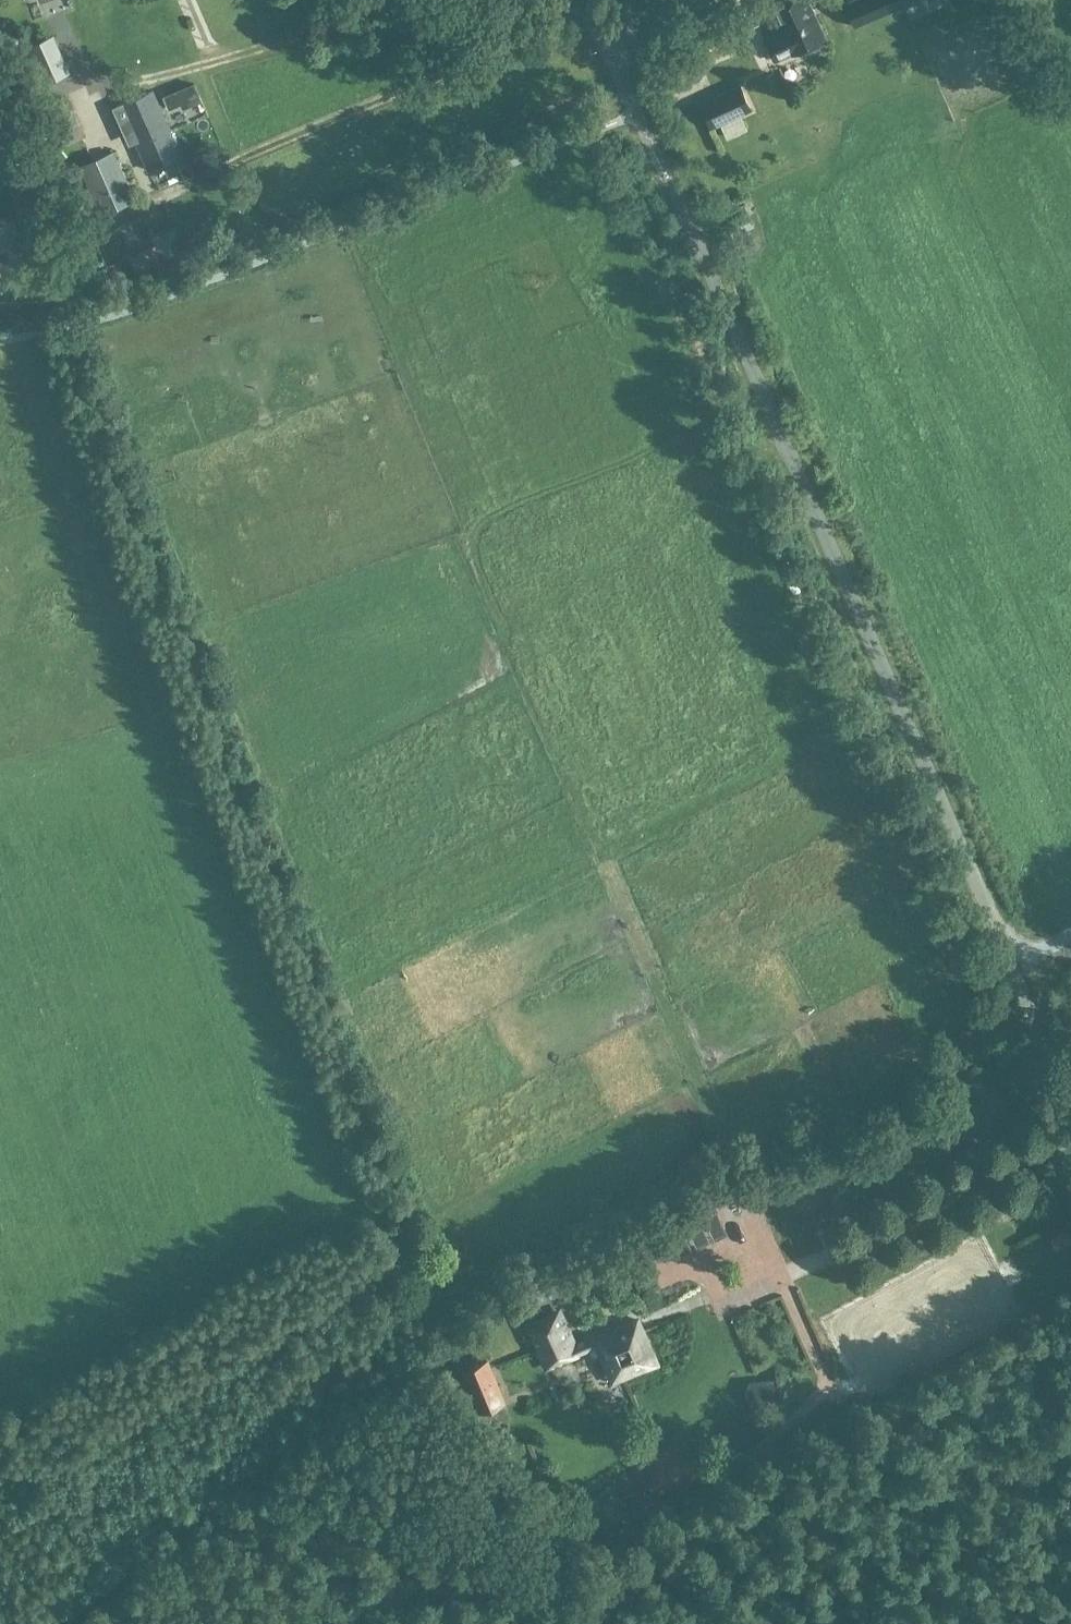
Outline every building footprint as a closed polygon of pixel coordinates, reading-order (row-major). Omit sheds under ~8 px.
[(815,13),(809,0),(780,0),(770,5),(780,27),(815,13)] [(815,13),(780,27),(781,29),(765,37),(776,60),(791,53),(791,54),(826,37),(815,13)] [(60,52),(53,35),(27,47),(34,63),(60,52)] [(700,102),(711,126),(751,107),(740,84),(700,102)] [(113,107),(120,122),(127,118),(149,168),(181,154),(152,90),(113,107)] [(181,103),(176,91),(165,96),(170,108),(181,103)] [(86,180),(94,199),(124,186),(116,167),(123,164),(109,131),(63,152),(77,184),(86,180)] [(723,215),(733,237),(754,227),(744,205),(723,215)] [(155,243),(146,248),(153,265),(163,261),(155,243)] [(704,1225),(687,1233),(708,1279),(725,1271),(704,1225)] [(574,1345),(560,1312),(527,1326),(544,1366),(597,1343),(613,1379),(655,1361),(637,1318),(611,1329),(610,1327),(593,1334),(594,1337),(574,1345)] [(462,1370),(478,1411),(503,1401),(487,1360),(462,1370)] [(597,1369),(590,1381),(603,1389),(610,1378),(597,1369)] [(776,1383),(749,1384),(746,1394),(752,1402),(778,1395),(776,1383)] [(619,1388),(609,1394),(618,1410),(628,1404),(619,1388)] [(735,1428),(723,1434),(733,1452),(744,1445),(735,1428)]
